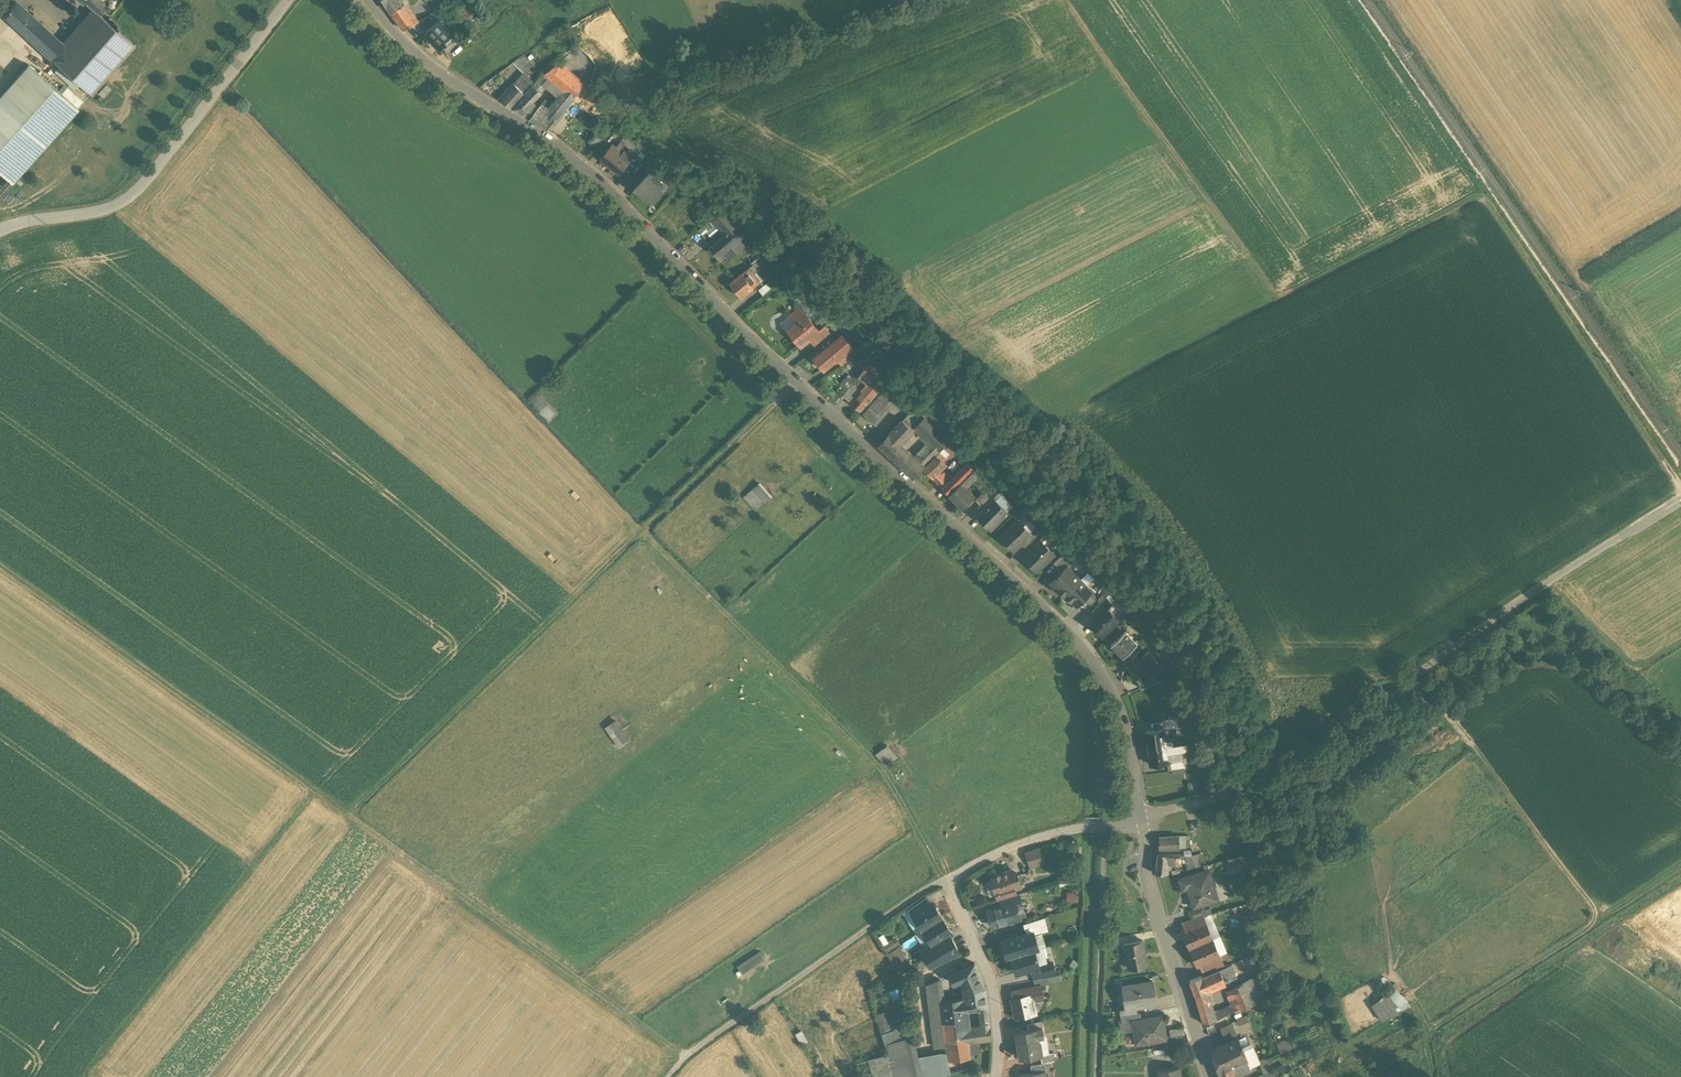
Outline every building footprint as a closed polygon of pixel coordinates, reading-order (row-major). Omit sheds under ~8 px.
[(98,0),(86,0),(84,1),(93,9),(96,12),(97,12),(103,5),(98,0)] [(386,6),(391,12),(404,5),(401,0),(383,0),(386,6)] [(412,0),(409,2),(404,5),(411,15),(415,12),(418,10),(412,0)] [(31,17),(15,2),(4,15),(50,58),(61,45),(38,23),(31,17)] [(404,5),(391,12),(404,29),(412,25),(416,22),(411,15),(404,5)] [(61,45),(50,58),(65,71),(91,95),(134,46),(118,31),(119,29),(118,26),(118,24),(109,18),(108,19),(106,20),(97,12),(96,12),(93,9),(61,45)] [(421,20),(415,12),(411,15),(416,22),(421,20)] [(41,20),(34,13),(31,17),(38,23),(41,20)] [(416,22),(412,25),(422,36),(425,33),(437,21),(432,15),(421,20),(416,22)] [(437,21),(425,33),(440,49),(448,41),(449,41),(447,39),(453,34),(453,33),(443,23),(439,19),(437,21)] [(454,31),(445,21),(443,23),(453,33),(454,31)] [(453,34),(447,39),(449,41),(448,41),(449,41),(455,35),(453,33),(453,34)] [(534,63),(525,53),(512,62),(522,71),(524,69),(526,71),(534,63)] [(557,61),(544,73),(538,79),(546,86),(546,87),(556,95),(559,97),(557,99),(551,105),(560,112),(584,83),(557,61)] [(0,96),(0,174),(12,184),(79,109),(28,64),(0,96)] [(535,82),(524,72),(514,84),(524,93),(533,85),(535,82)] [(546,86),(538,79),(535,82),(533,85),(542,92),(546,87),(546,86)] [(524,93),(514,84),(499,100),(512,108),(513,107),(524,94),(524,93)] [(524,93),(524,94),(525,95),(520,101),(528,106),(532,102),(542,92),(533,85),(524,93)] [(520,101),(513,108),(521,113),(528,106),(520,101)] [(528,106),(521,113),(529,118),(537,107),(538,106),(532,102),(528,106)] [(551,105),(549,109),(540,104),(538,106),(537,107),(529,118),(547,129),(560,112),(551,105)] [(597,137),(589,145),(593,149),(601,141),(597,137)] [(615,148),(611,145),(600,158),(619,174),(628,163),(634,157),(636,155),(629,149),(623,145),(620,142),(615,148)] [(642,164),(633,174),(641,181),(650,171),(642,164)] [(641,181),(634,189),(650,204),(662,191),(658,188),(663,183),(650,171),(641,181)] [(749,230),(728,206),(723,210),(737,226),(744,234),(749,230)] [(715,218),(713,220),(717,225),(726,235),(737,226),(723,210),(715,218)] [(714,216),(705,224),(710,229),(711,230),(717,225),(713,220),(715,218),(714,216)] [(705,224),(697,230),(702,236),(710,229),(705,224)] [(726,235),(711,247),(717,256),(725,249),(734,259),(747,248),(739,238),(744,234),(737,226),(726,235)] [(760,238),(753,230),(749,234),(756,242),(760,238)] [(762,258),(755,264),(761,271),(755,276),(760,282),(762,284),(774,274),(767,266),(768,266),(762,258)] [(798,269),(791,260),(784,265),(791,274),(798,269)] [(761,271),(755,264),(749,268),(755,276),(761,271)] [(749,268),(742,273),(753,288),(760,282),(755,276),(749,268)] [(742,273),(729,283),(740,298),(749,291),(751,294),(754,292),(752,289),(753,288),(742,273)] [(771,283),(759,292),(763,296),(774,287),(771,283)] [(799,308),(788,317),(794,323),(787,329),(801,345),(809,339),(812,336),(824,326),(818,330),(799,308)] [(788,317),(781,323),(787,329),(794,323),(788,317)] [(824,326),(812,336),(809,339),(816,348),(832,335),(824,326)] [(832,335),(816,348),(821,353),(815,358),(824,369),(836,358),(837,359),(852,347),(842,335),(836,340),(832,335)] [(852,347),(837,359),(841,365),(845,363),(856,352),(852,347)] [(869,373),(864,369),(858,377),(862,380),(869,373)] [(883,384),(869,373),(862,380),(868,386),(876,392),(883,384)] [(862,380),(858,377),(853,383),(857,386),(862,380)] [(853,383),(851,385),(848,383),(845,386),(848,388),(842,396),(849,402),(857,393),(859,395),(868,386),(862,380),(857,386),(853,383)] [(876,392),(868,386),(859,395),(857,393),(849,402),(860,411),(876,392)] [(894,392),(886,386),(881,392),(883,393),(889,398),(894,392)] [(537,393),(528,402),(549,423),(558,414),(537,393)] [(883,393),(864,415),(876,425),(895,403),(889,398),(883,393)] [(960,430),(933,406),(924,417),(949,440),(960,430)] [(918,423),(910,414),(903,421),(914,431),(915,429),(914,427),(918,423)] [(918,423),(914,427),(915,429),(931,443),(939,451),(941,449),(947,443),(949,440),(924,417),(918,423)] [(902,420),(877,445),(898,464),(909,452),(900,444),(914,431),(903,421),(902,420)] [(939,451),(931,443),(916,459),(923,466),(939,451)] [(947,443),(941,449),(942,450),(946,453),(952,448),(947,443)] [(942,450),(936,456),(942,461),(948,455),(946,453),(942,450)] [(909,452),(898,464),(912,478),(923,466),(916,459),(909,452)] [(936,456),(923,469),(932,478),(940,470),(940,469),(945,464),(942,461),(936,456)] [(940,470),(932,478),(937,483),(942,488),(942,489),(947,494),(973,469),(967,463),(954,476),(953,475),(949,479),(940,470)] [(973,470),(949,495),(962,509),(974,496),(966,487),(972,481),(978,475),(978,474),(973,470)] [(995,489),(979,473),(978,474),(978,475),(972,481),(983,491),(988,496),(992,492),(995,489)] [(745,498),(756,510),(772,495),(760,483),(745,498)] [(983,491),(975,499),(980,504),(988,496),(983,491)] [(988,496),(980,504),(978,506),(983,511),(994,500),(995,501),(998,498),(992,492),(988,496)] [(983,511),(978,516),(990,528),(1006,512),(995,501),(994,500),(983,511)] [(1030,533),(1018,521),(1001,537),(1013,550),(1021,542),(1030,534),(1030,533)] [(1030,534),(1021,542),(1026,547),(1027,545),(1038,535),(1033,530),(1030,533),(1030,534)] [(1038,535),(1027,545),(1032,550),(1032,551),(1041,542),(1042,543),(1046,539),(1040,533),(1038,535)] [(1041,542),(1032,551),(1032,550),(1024,558),(1036,571),(1053,555),(1042,543),(1041,542)] [(1068,550),(1053,564),(1061,573),(1067,568),(1077,559),(1068,550)] [(1061,573),(1051,583),(1063,596),(1066,594),(1080,581),(1067,568),(1061,573)] [(1080,581),(1066,594),(1068,597),(1067,598),(1071,602),(1072,601),(1078,607),(1085,601),(1092,594),(1080,581)] [(1094,597),(1092,594),(1085,601),(1087,603),(1091,604),(1095,600),(1094,597)] [(1106,599),(1092,612),(1096,617),(1106,608),(1106,609),(1111,604),(1106,599)] [(1096,617),(1089,624),(1102,637),(1118,621),(1106,609),(1106,608),(1096,617)] [(1125,632),(1111,646),(1123,659),(1128,654),(1137,645),(1135,643),(1125,632)] [(1140,639),(1135,643),(1137,645),(1128,654),(1132,659),(1147,645),(1140,639)] [(1149,653),(1131,670),(1137,676),(1144,683),(1152,676),(1153,675),(1156,678),(1157,677),(1163,671),(1156,663),(1157,661),(1149,653)] [(1156,678),(1153,675),(1152,676),(1144,683),(1137,676),(1135,677),(1141,690),(1159,683),(1157,677),(1156,678)] [(1185,685),(1175,688),(1177,697),(1188,693),(1185,685)] [(1161,720),(1162,731),(1178,729),(1177,718),(1161,720)] [(618,719),(605,726),(617,747),(630,741),(618,719)] [(1179,728),(1181,739),(1187,738),(1190,738),(1189,726),(1179,728)] [(1164,731),(1146,733),(1148,749),(1166,747),(1165,741),(1164,731)] [(1166,753),(1189,750),(1188,744),(1179,745),(1166,747),(1166,753)] [(876,754),(884,766),(896,757),(888,746),(876,754)] [(1166,747),(1148,749),(1150,767),(1168,765),(1166,753),(1166,747)] [(1184,761),(1171,763),(1172,770),(1184,769),(1184,761)] [(1202,780),(1203,791),(1214,789),(1212,779),(1202,780)] [(1179,836),(1159,837),(1159,849),(1172,848),(1179,848),(1179,836)] [(1189,836),(1179,836),(1179,848),(1189,847),(1189,836)] [(1039,849),(1026,853),(1031,867),(1043,863),(1039,849)] [(1169,854),(1157,853),(1156,873),(1167,873),(1167,868),(1170,869),(1171,863),(1178,864),(1179,862),(1179,856),(1169,854)] [(1204,854),(1192,857),(1194,863),(1195,868),(1207,865),(1204,854)] [(1194,863),(1186,862),(1186,871),(1195,868),(1194,863)] [(1009,871),(993,876),(991,880),(992,884),(995,885),(998,892),(998,894),(1015,888),(1021,886),(1017,875),(1014,876),(1010,874),(1009,871)] [(1209,871),(1179,879),(1182,890),(1188,888),(1193,907),(1218,900),(1209,871)] [(1015,888),(998,894),(998,892),(995,893),(998,901),(1000,900),(1017,895),(1015,888)] [(1017,895),(1000,900),(1002,906),(1015,902),(1016,906),(1022,904),(1019,894),(1017,895)] [(925,898),(909,909),(913,915),(929,905),(925,898)] [(1002,906),(988,911),(989,914),(987,917),(989,922),(992,924),(993,927),(1018,919),(1016,912),(1018,909),(1016,906),(1015,902),(1002,906)] [(929,905),(913,915),(922,930),(942,918),(932,903),(929,905)] [(1203,907),(1189,911),(1191,919),(1205,915),(1203,907)] [(1202,917),(1182,922),(1186,931),(1205,923),(1202,917)] [(942,918),(922,930),(931,945),(932,946),(949,935),(952,933),(942,918)] [(1045,918),(1023,925),(1026,934),(1033,932),(1034,935),(1048,931),(1045,918)] [(1186,931),(1183,932),(1190,949),(1212,940),(1205,923),(1186,931)] [(1026,934),(1001,942),(1007,959),(1011,958),(1035,951),(1039,950),(1034,935),(1033,932),(1026,934)] [(901,946),(896,937),(887,941),(884,934),(878,937),(886,953),(901,946)] [(949,935),(932,946),(931,945),(921,951),(931,967),(960,954),(949,935)] [(1116,938),(1106,940),(1106,948),(1120,945),(1118,938),(1116,938)] [(775,939),(748,957),(754,965),(780,948),(775,939)] [(1212,940),(1190,949),(1197,966),(1200,965),(1219,957),(1212,940)] [(1143,942),(1124,944),(1128,969),(1147,966),(1143,942)] [(901,947),(889,953),(898,970),(910,964),(901,947)] [(1035,951),(1011,958),(1016,974),(1031,970),(1039,967),(1039,966),(1035,951)] [(1219,957),(1200,965),(1205,976),(1219,970),(1224,969),(1219,957)] [(1052,962),(1039,966),(1039,967),(1031,970),(1034,980),(1048,977),(1056,976),(1052,962)] [(976,964),(939,980),(941,990),(963,987),(964,992),(985,989),(976,964)] [(1224,969),(1219,970),(1225,983),(1236,978),(1231,965),(1224,969)] [(1205,976),(1202,978),(1201,976),(1190,981),(1196,998),(1208,994),(1207,990),(1225,983),(1219,970),(1205,976)] [(1056,976),(1048,977),(1049,984),(1064,982),(1062,974),(1056,976)] [(1034,980),(1033,980),(1035,987),(1040,985),(1040,986),(1049,984),(1048,977),(1034,980)] [(1257,977),(1232,990),(1241,1011),(1266,998),(1257,977)] [(939,980),(927,986),(932,1030),(943,1029),(940,1004),(942,1004),(941,990),(939,980)] [(1153,982),(1122,986),(1126,1008),(1126,1009),(1136,1007),(1157,1004),(1155,991),(1154,991),(1153,982)] [(1035,987),(1016,991),(1010,992),(1012,999),(1016,1018),(1035,1014),(1032,1000),(1043,997),(1040,986),(1040,985),(1035,987)] [(1403,1008),(1410,1001),(1394,985),(1387,993),(1403,1008)] [(877,987),(869,989),(873,1002),(881,999),(877,987)] [(985,989),(964,992),(965,1001),(966,1012),(967,1012),(977,1011),(988,1009),(985,989)] [(1196,998),(1204,1025),(1216,1020),(1208,994),(1196,998)] [(942,1004),(940,1004),(943,1029),(932,1030),(935,1048),(940,1047),(945,1044),(947,1053),(948,1062),(971,1059),(970,1056),(969,1042),(978,1040),(990,1039),(989,1026),(983,1027),(980,1027),(969,1029),(968,1019),(955,1020),(954,1013),(966,1012),(965,1001),(942,1004)] [(1232,1006),(1224,1010),(1227,1015),(1235,1011),(1232,1006)] [(1126,1008),(1119,1009),(1120,1016),(1137,1014),(1136,1007),(1126,1009),(1126,1008)] [(982,1019),(989,1018),(988,1009),(977,1011),(980,1027),(983,1027),(982,1019)] [(947,1053),(918,1058),(912,1038),(916,1037),(912,1025),(893,1031),(887,1011),(877,1014),(890,1055),(869,1062),(874,1076),(943,1076),(951,1074),(948,1062),(947,1053)] [(966,1012),(954,1013),(955,1020),(968,1019),(967,1012),(966,1012)] [(1137,1014),(1120,1016),(1122,1024),(1132,1022),(1132,1021),(1142,1020),(1141,1013),(1137,1014)] [(1142,1020),(1132,1021),(1132,1022),(1136,1045),(1167,1040),(1165,1031),(1163,1016),(1142,1020)] [(1240,1025),(1249,1022),(1247,1017),(1238,1020),(1240,1025)] [(1040,1021),(1027,1024),(1028,1030),(1041,1028),(1040,1021)] [(1227,1044),(1213,1051),(1219,1072),(1247,1061),(1241,1048),(1232,1024),(1222,1028),(1227,1044)] [(1028,1030),(1016,1032),(1018,1041),(1038,1038),(1039,1039),(1044,1038),(1042,1028),(1041,1028),(1028,1030)] [(1186,1028),(1165,1031),(1167,1040),(1187,1037),(1186,1028)] [(804,1031),(798,1034),(804,1045),(810,1042),(804,1031)] [(1038,1038),(1018,1041),(1020,1060),(1041,1057),(1041,1056),(1039,1039),(1038,1038)] [(1288,1039),(1277,1045),(1281,1053),(1292,1047),(1288,1039)] [(979,1055),(978,1040),(969,1042),(970,1056),(979,1055)] [(1253,1043),(1241,1048),(1247,1061),(1250,1066),(1252,1065),(1253,1068),(1262,1064),(1253,1043)] [(1053,1053),(1041,1056),(1041,1057),(1042,1064),(1044,1063),(1055,1061),(1053,1053)] [(1219,1072),(1221,1076),(1233,1076),(1236,1076),(1253,1068),(1252,1065),(1250,1066),(1247,1061),(1219,1072)] [(1042,1064),(1031,1066),(1032,1074),(1045,1072),(1044,1063),(1042,1064)] [(1158,1071),(1158,1076),(1181,1076),(1180,1068),(1158,1071)]
